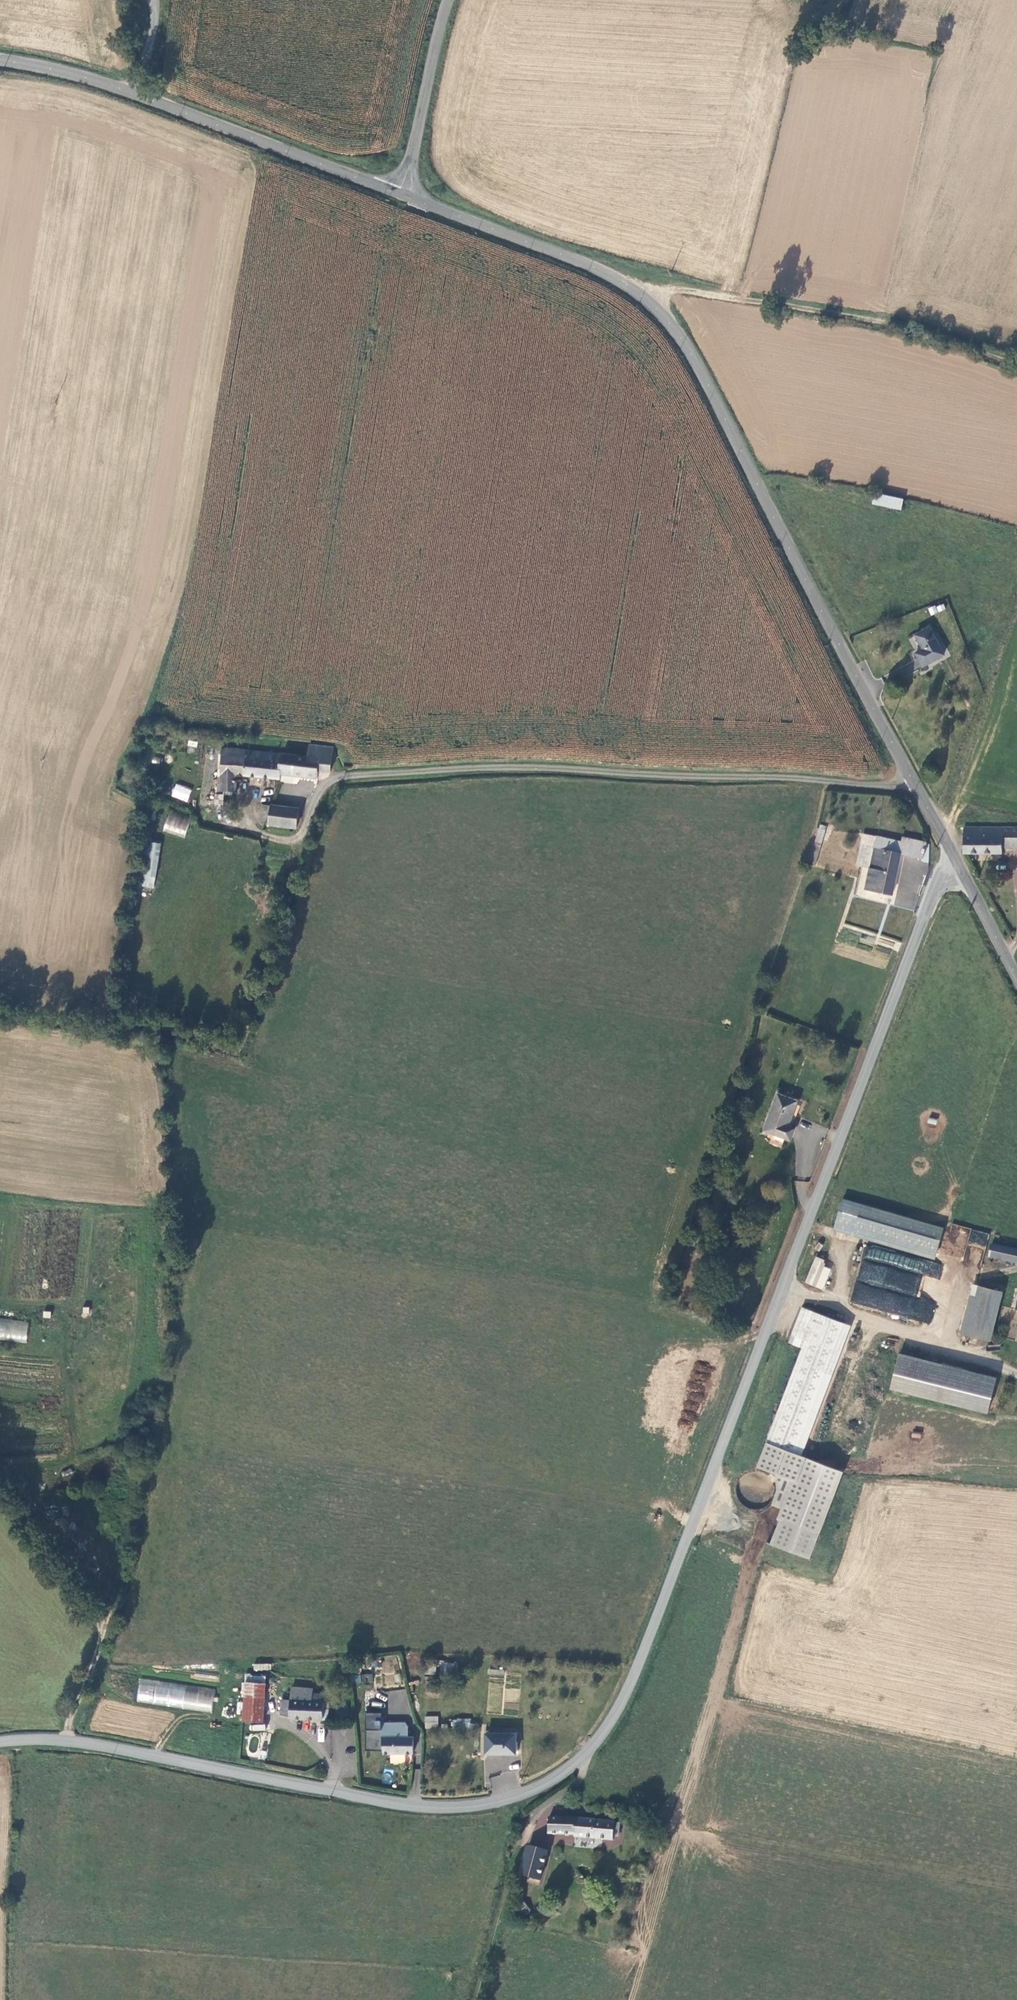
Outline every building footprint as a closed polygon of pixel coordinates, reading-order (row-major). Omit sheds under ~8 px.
[(902,498),(872,492),(871,502),(900,509),(902,498)] [(929,614),(945,611),(944,605),(928,607),(929,614)] [(916,654),(923,667),(944,655),(929,628),(916,635),(923,649),(916,654)] [(319,770),(331,771),(334,748),(311,745),(309,757),(224,747),(222,763),(223,789),(238,790),(239,774),(280,779),(281,774),(318,779),(319,770)] [(175,783),(171,796),(187,802),(192,789),(175,783)] [(213,810),(213,814),(225,815),(224,795),(222,795),(217,795),(217,810),(213,810)] [(273,806),(264,805),(261,823),(270,824),(273,806)] [(270,824),(299,827),(301,809),(273,806),(270,824)] [(169,810),(162,830),(184,838),(191,818),(169,810)] [(813,844),(820,847),(827,826),(820,824),(813,844)] [(962,858),(1000,859),(1001,852),(1016,853),(1016,832),(962,832),(962,858)] [(924,858),(928,842),(903,837),(903,842),(886,838),(883,849),(876,847),(871,869),(866,890),(894,896),(903,854),(924,858)] [(155,889),(160,843),(149,842),(146,869),(138,868),(135,887),(155,889)] [(793,1127),(797,1117),(802,1104),(779,1095),(766,1131),(791,1141),(796,1128),(793,1127)] [(945,1228),(844,1200),(835,1229),(937,1259),(945,1228)] [(968,1243),(986,1247),(989,1234),(971,1230),(968,1243)] [(992,1243),(990,1256),(1016,1263),(1016,1248),(992,1243)] [(831,1269),(823,1265),(825,1260),(815,1256),(804,1282),(822,1290),(831,1269)] [(992,1341),(1004,1291),(974,1285),(962,1334),(992,1341)] [(802,1456),(852,1326),(804,1307),(793,1335),(807,1340),(768,1442),(802,1456)] [(14,1339),(16,1319),(0,1318),(0,1338),(14,1339)] [(16,1320),(14,1341),(26,1343),(28,1321),(16,1320)] [(997,1378),(901,1353),(892,1389),(988,1413),(997,1378)] [(456,1677),(456,1662),(439,1662),(439,1677),(456,1677)] [(372,1673),(361,1674),(362,1683),(373,1682),(372,1673)] [(139,1679),(136,1703),(212,1711),(215,1687),(139,1679)] [(248,1682),(245,1705),(265,1707),(265,1683),(248,1682)] [(323,1729),(330,1728),(330,1702),(322,1701),(323,1693),(314,1693),(315,1688),(293,1686),(292,1699),(282,1699),(282,1710),(282,1714),(291,1717),(292,1719),(323,1720),(323,1729)] [(245,1705),(244,1714),(264,1717),(265,1707),(245,1705)] [(264,1717),(244,1714),(244,1720),(263,1722),(264,1717)] [(424,1716),(425,1728),(439,1727),(438,1715),(424,1716)] [(452,1718),(451,1725),(468,1728),(469,1721),(452,1718)] [(384,1737),(385,1753),(414,1753),(414,1736),(410,1737),(409,1726),(406,1721),(383,1722),(384,1737)] [(487,1734),(488,1753),(517,1753),(517,1733),(487,1734)] [(614,1837),(620,1838),(621,1823),(578,1818),(550,1818),(550,1834),(575,1836),(576,1838),(614,1841),(614,1837)] [(529,1846),(521,1876),(541,1881),(549,1851),(529,1846)] [(520,1917),(529,1912),(523,1903),(515,1909),(520,1917)]
